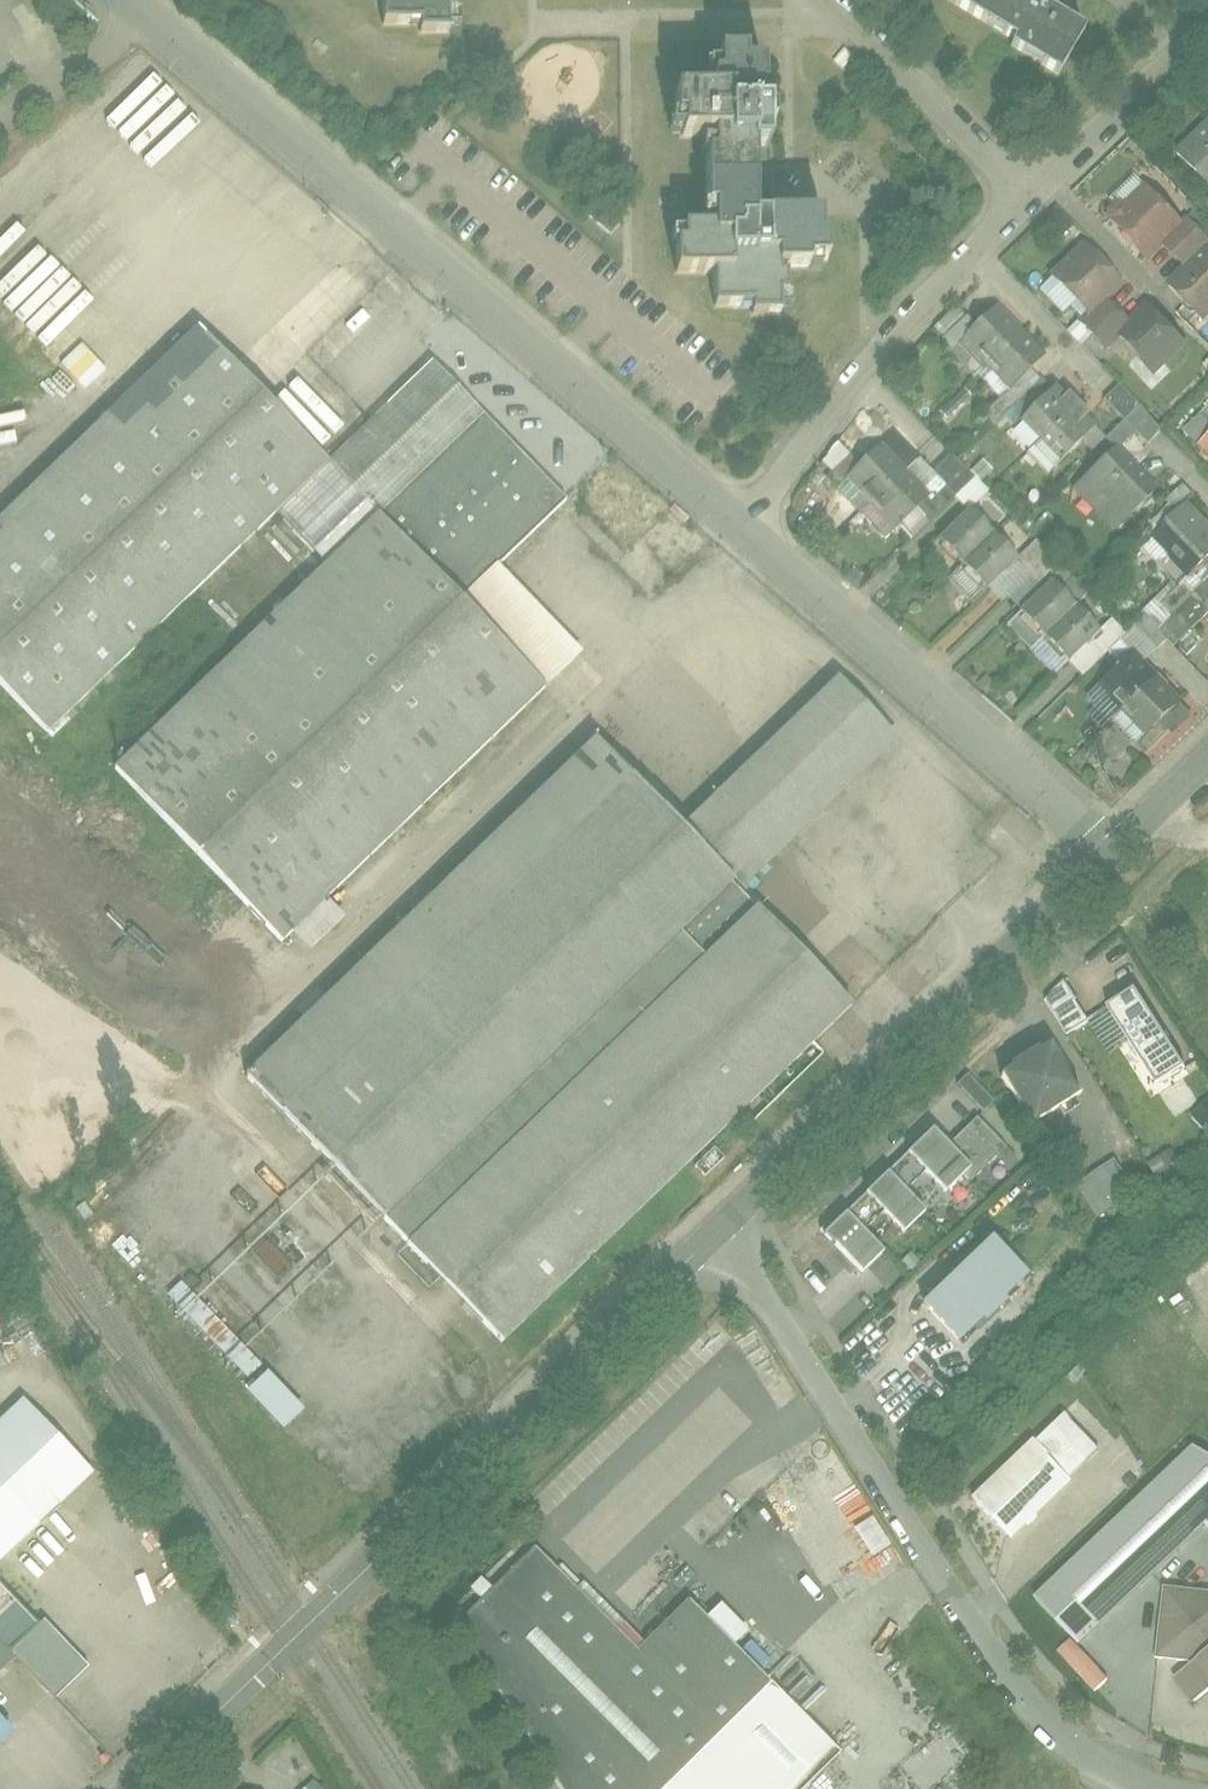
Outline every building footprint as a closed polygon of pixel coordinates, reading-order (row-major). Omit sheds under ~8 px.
[(389,27),(425,26),(426,37),(452,36),(452,17),(458,17),(457,0),(388,0),(389,27)] [(1006,34),(1002,41),(1051,69),(1077,24),(1036,1),(1036,0),(949,0),(1006,34)] [(140,56),(93,99),(123,132),(128,128),(116,115),(125,107),(134,118),(145,109),(153,118),(158,113),(153,108),(172,90),(140,56)] [(673,251),(675,278),(717,276),(718,308),(755,306),(755,317),(782,316),(781,297),(788,297),(786,272),(809,271),(809,276),(824,275),(824,264),(828,263),(827,239),(820,239),(819,217),(754,220),(751,152),(763,152),(762,115),(756,115),(755,98),(760,98),(759,68),(741,69),(741,56),(715,57),(717,82),(710,82),(710,97),(668,98),(669,123),(679,123),(679,141),(712,140),(712,148),(699,148),(699,161),(703,161),(706,214),(699,214),(700,232),(683,233),(683,251),(673,251)] [(1180,158),(1207,188),(1207,132),(1180,158)] [(1181,219),(1148,181),(1123,202),(1118,196),(1101,209),(1139,254),(1181,219)] [(1173,257),(1199,231),(1190,221),(1163,247),(1173,257)] [(1207,245),(1199,235),(1176,255),(1188,270),(1172,284),(1201,318),(1207,312),(1207,246),(1207,245)] [(1182,336),(1147,296),(1132,310),(1111,287),(1121,278),(1088,241),(1051,274),(1085,313),(1077,320),(1101,347),(1116,334),(1146,368),(1182,336)] [(338,279),(355,296),(377,276),(360,258),(338,279)] [(1035,361),(983,311),(956,340),(1008,389),(1035,361)] [(70,357),(90,338),(76,324),(56,342),(70,357)] [(0,515),(0,691),(44,736),(270,513),(321,565),(112,771),(286,946),(543,693),(455,604),(562,498),(425,360),(323,460),(191,327),(0,515)] [(1059,388),(1020,424),(1059,465),(1087,438),(1077,427),(1087,417),(1059,388)] [(984,414),(993,423),(1006,410),(998,401),(984,414)] [(1196,446),(1207,458),(1207,435),(1196,446)] [(871,437),(837,468),(894,531),(928,500),(871,437)] [(835,443),(822,464),(834,473),(848,451),(835,443)] [(1120,446),(1074,490),(1114,532),(1160,488),(1120,446)] [(1185,509),(1153,539),(1185,575),(1207,554),(1207,534),(1185,509)] [(1014,555),(970,511),(940,540),(984,585),(1014,555)] [(1160,629),(1175,645),(1207,614),(1207,584),(1160,629)] [(1099,632),(1050,585),(1022,614),(1071,661),(1099,632)] [(1179,704),(1130,657),(1100,688),(1148,735),(1179,704)] [(595,742),(246,1082),(498,1340),(845,1003),(739,895),(897,741),(839,682),(684,834),(595,742)] [(882,962),(927,918),(919,910),(874,954),(882,962)] [(1046,994),(1064,1034),(1088,1023),(1069,983),(1046,994)] [(1197,1065),(1152,990),(1123,1008),(1168,1082),(1197,1065)] [(1050,1047),(999,1076),(1028,1127),(1079,1097),(1050,1047)] [(934,1127),(823,1237),(860,1274),(966,1170),(975,1179),(1007,1148),(977,1118),(950,1144),(934,1127)] [(1076,1182),(1097,1217),(1135,1194),(1114,1159),(1076,1182)] [(1024,1288),(985,1247),(925,1304),(964,1344),(1024,1288)] [(246,1390),(284,1429),(304,1409),(266,1371),(246,1390)] [(78,1460),(11,1393),(0,1404),(0,1536),(78,1460)] [(1044,1435),(971,1503),(1009,1543),(1082,1475),(1044,1435)] [(1039,1600),(1085,1650),(1207,1537),(1207,1459),(1199,1454),(1039,1600)] [(874,1520),(857,1531),(873,1555),(890,1545),(874,1520)] [(536,1553),(459,1628),(565,1788),(806,1788),(839,1757),(691,1607),(644,1655),(536,1553)] [(2,1640),(43,1681),(70,1654),(0,1582),(0,1642),(2,1640)] [(1163,1589),(1156,1660),(1196,1665),(1175,1679),(1196,1706),(1207,1697),(1207,1595),(1163,1589)]
